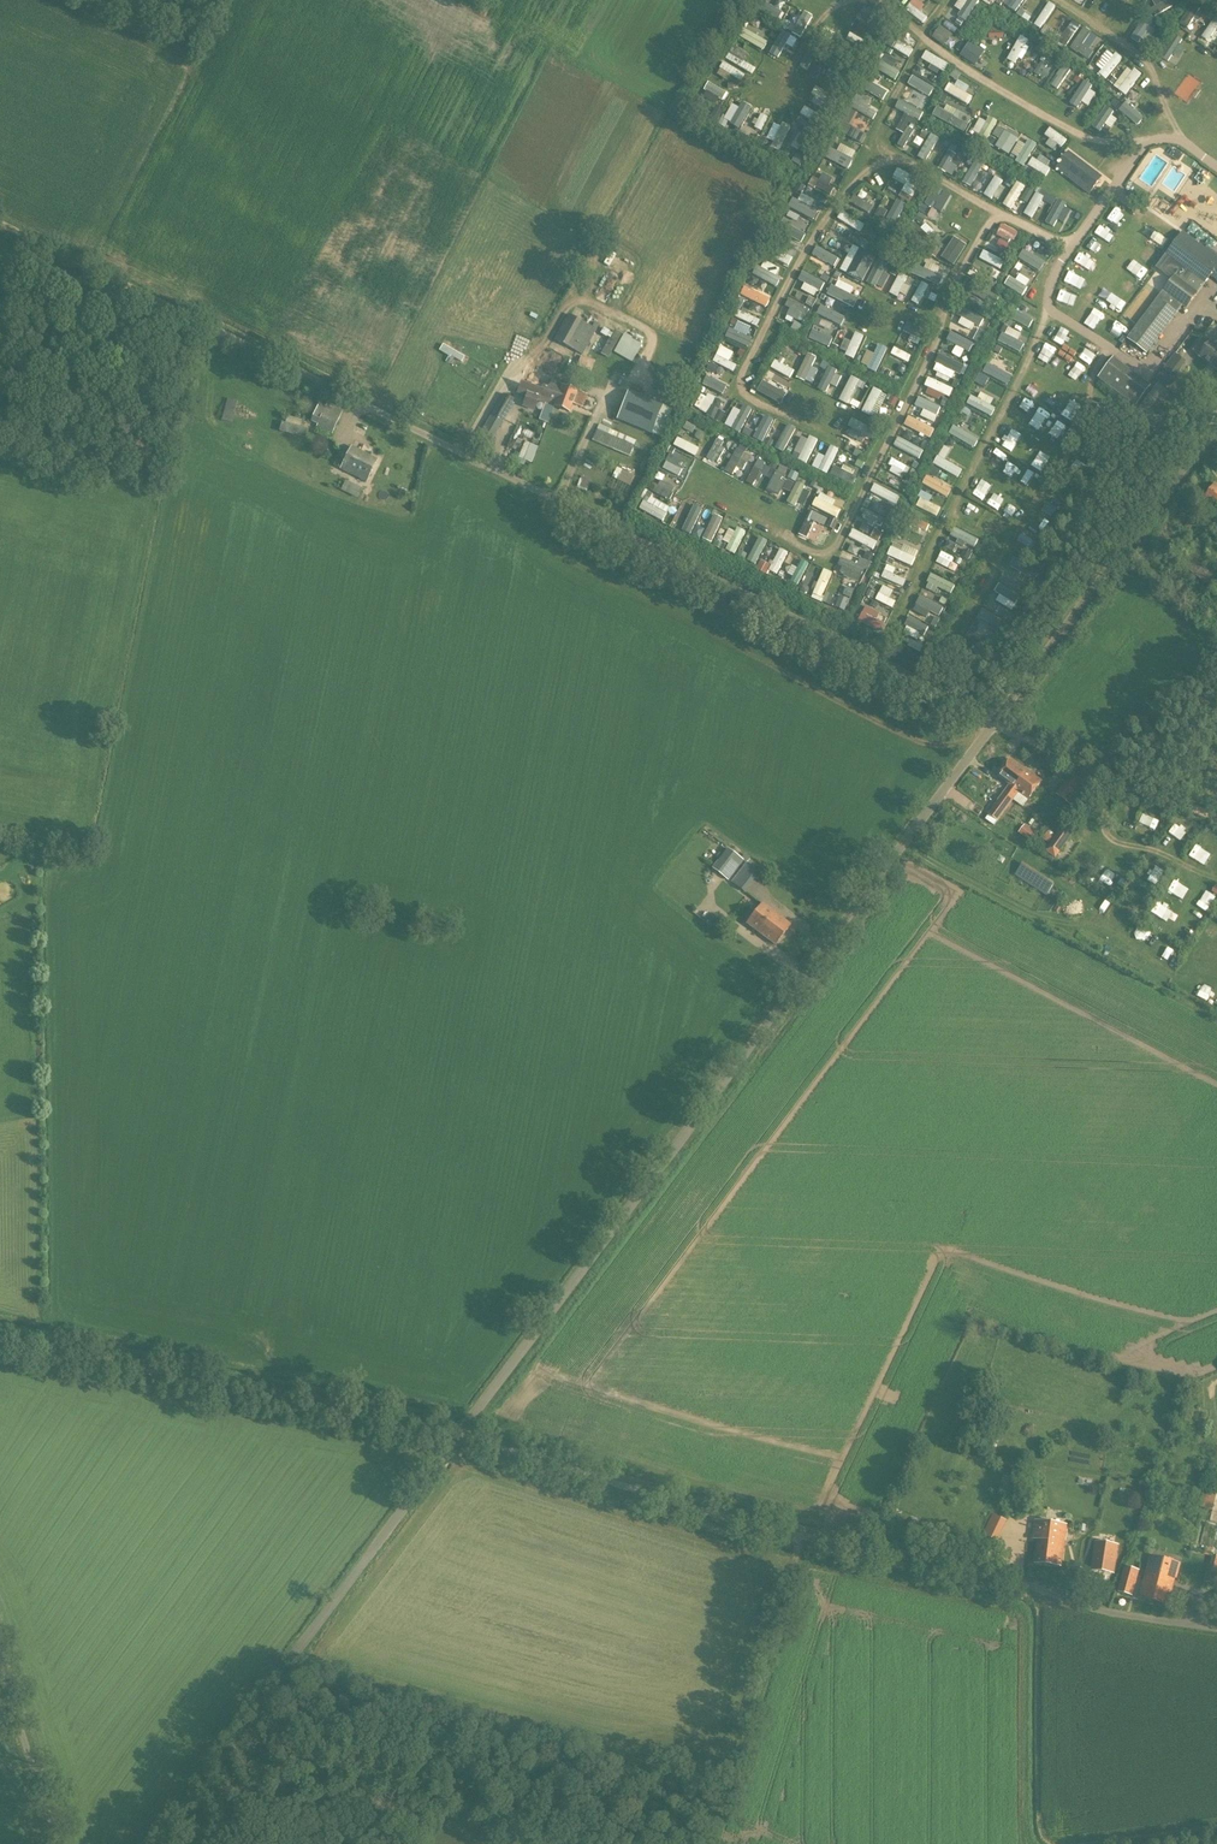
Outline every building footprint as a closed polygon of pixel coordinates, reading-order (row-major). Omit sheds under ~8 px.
[(927,17),(920,11),(924,5),(918,0),(911,0),(904,9),(923,23),(927,17)] [(963,23),(979,2),(976,0),(958,0),(949,12),(963,23)] [(1163,0),(1155,0),(1152,2),(1155,7),(1150,10),(1154,17),(1173,6),(1170,0),(1168,0),(1164,2),(1163,0)] [(779,18),(782,9),(762,2),(759,10),(767,14),(767,13),(779,18)] [(1048,2),(1034,25),(1042,29),(1056,6),(1048,2)] [(1016,14),(1022,18),(1025,14),(1025,13),(1020,9),(1016,14)] [(801,10),(790,33),(800,38),(811,15),(801,10)] [(1184,10),(1180,24),(1190,27),(1193,12),(1184,10)] [(1141,45),(1155,24),(1143,16),(1129,38),(1141,45)] [(1059,32),(1054,40),(1065,47),(1080,26),(1073,21),(1063,34),(1059,32)] [(1201,37),(1208,41),(1216,29),(1209,24),(1201,37)] [(837,43),(841,36),(825,26),(821,33),(837,43)] [(938,26),(934,34),(948,40),(951,31),(938,26)] [(742,28),(738,36),(763,50),(768,42),(742,28)] [(1078,53),(1088,60),(1093,53),(1083,46),(1091,33),(1084,28),(1070,49),(1077,54),(1078,53)] [(900,31),(896,41),(915,48),(919,38),(900,31)] [(1186,48),(1180,44),(1183,40),(1175,33),(1159,54),(1168,61),(1173,54),(1178,58),(1186,48)] [(848,35),(845,41),(862,47),(864,41),(848,35)] [(1007,60),(1014,64),(1017,58),(1021,59),(1030,40),(1019,35),(1007,60)] [(910,57),(913,49),(896,41),(892,49),(910,57)] [(985,51),(970,41),(960,56),(975,66),(985,51)] [(733,47),(726,59),(752,75),(755,69),(734,56),(737,50),(733,47)] [(1107,50),(1096,65),(1102,69),(1099,73),(1107,79),(1123,58),(1115,52),(1113,55),(1107,50)] [(920,62),(944,69),(946,60),(923,53),(920,62)] [(878,71),(896,80),(900,72),(893,68),(897,60),(886,55),(878,71)] [(1034,72),(1044,77),(1050,65),(1039,60),(1034,72)] [(723,61),(719,69),(740,80),(744,72),(723,61)] [(1061,64),(1051,86),(1060,90),(1069,68),(1061,64)] [(1126,96),(1141,76),(1128,66),(1113,86),(1126,96)] [(948,75),(957,80),(961,74),(952,68),(948,75)] [(924,91),(928,84),(912,76),(908,84),(924,91)] [(966,92),(969,87),(958,80),(954,85),(966,92)] [(870,81),(865,90),(882,100),(887,91),(870,81)] [(725,101),(729,94),(710,83),(706,90),(725,101)] [(944,90),(969,105),(973,97),(948,83),(944,90)] [(1077,111),(1084,96),(1091,99),(1096,90),(1081,84),(1071,108),(1077,111)] [(877,111),(867,107),(870,99),(856,92),(849,107),(874,118),(877,111)] [(1085,98),(1078,111),(1083,114),(1091,101),(1085,98)] [(918,120),(923,112),(899,99),(895,107),(918,120)] [(1125,101),(1119,109),(1138,125),(1144,117),(1125,101)] [(732,122),(740,127),(750,108),(743,104),(732,122)] [(726,122),(732,124),(738,109),(732,106),(726,122)] [(803,106),(799,114),(812,121),(816,113),(803,106)] [(1110,128),(1119,117),(1105,107),(1091,125),(1099,131),(1104,124),(1110,128)] [(841,120),(851,125),(857,113),(847,108),(841,120)] [(937,108),(933,115),(964,133),(972,119),(957,111),(954,118),(937,108)] [(761,131),(769,117),(761,113),(754,128),(761,131)] [(909,122),(912,124),(915,120),(904,114),(895,129),(903,134),(896,145),(904,149),(914,130),(907,126),(909,122)] [(989,116),(986,121),(980,118),(972,132),(988,140),(999,121),(989,116)] [(780,151),(792,127),(783,122),(771,147),(780,151)] [(862,143),(866,133),(839,122),(836,132),(862,143)] [(999,139),(995,148),(1009,155),(1018,136),(999,126),(994,136),(999,139)] [(741,127),(738,132),(748,137),(750,131),(741,127)] [(1050,138),(1045,144),(1053,149),(1057,144),(1062,147),(1067,140),(1048,128),(1044,134),(1050,138)] [(928,133),(918,159),(927,163),(937,137),(928,133)] [(1018,157),(1015,161),(1023,167),(1038,145),(1029,138),(1025,145),(1019,141),(1011,152),(1018,157)] [(837,151),(829,148),(825,157),(848,168),(856,151),(840,144),(837,151)] [(1174,149),(1170,156),(1179,162),(1183,155),(1174,149)] [(959,168),(963,161),(955,156),(956,156),(948,151),(938,169),(945,173),(951,163),(959,168)] [(1090,194),(1102,177),(1069,152),(1056,169),(1068,178),(1068,177),(1090,194)] [(1046,174),(1051,161),(1032,154),(1027,167),(1046,174)] [(970,187),(980,169),(973,165),(963,184),(970,187)] [(896,168),(891,178),(906,184),(911,174),(896,168)] [(981,169),(976,177),(983,181),(988,173),(981,169)] [(834,189),(828,186),(832,179),(823,174),(819,181),(815,187),(831,195),(834,189)] [(995,175),(983,194),(991,199),(1003,181),(995,175)] [(1015,183),(1003,205),(1010,209),(1022,186),(1015,183)] [(1038,188),(1036,193),(1054,201),(1056,196),(1038,188)] [(936,189),(927,205),(941,212),(950,196),(936,189)] [(1031,218),(1044,197),(1035,192),(1023,214),(1031,218)] [(869,213),(873,205),(852,196),(848,204),(869,213)] [(1069,210),(1064,207),(1066,203),(1057,198),(1044,223),(1058,230),(1069,210)] [(895,199),(883,226),(893,231),(905,203),(895,199)] [(816,212),(813,211),(816,204),(804,200),(799,213),(813,219),(816,212)] [(859,233),(865,226),(842,210),(837,217),(859,233)] [(802,241),(811,221),(787,211),(779,230),(802,241)] [(920,231),(932,237),(936,231),(923,225),(920,231)] [(1017,234),(1002,226),(999,232),(1004,235),(1001,240),(1008,244),(1011,238),(1014,240),(1017,234)] [(1187,308),(1212,275),(1216,279),(1216,259),(1183,233),(1157,268),(1172,279),(1127,339),(1147,353),(1183,305),(1187,308)] [(1029,252),(1036,240),(1030,237),(1023,248),(1029,252)] [(953,266),(966,246),(959,241),(951,254),(946,251),(941,258),(953,266)] [(816,245),(811,255),(833,267),(838,257),(816,245)] [(840,270),(845,273),(858,247),(852,245),(840,270)] [(776,249),(771,257),(788,266),(793,258),(776,249)] [(859,249),(846,274),(862,282),(875,258),(859,249)] [(983,249),(979,257),(1000,270),(1005,261),(983,249)] [(1041,270),(1045,261),(1021,250),(1016,258),(1041,270)] [(761,268),(754,265),(750,275),(776,286),(780,277),(775,275),(779,267),(763,261),(761,268)] [(937,274),(939,267),(926,262),(924,268),(915,264),(911,274),(939,285),(942,276),(937,274)] [(875,267),(868,282),(882,289),(889,274),(875,267)] [(797,280),(803,284),(800,289),(814,297),(823,282),(802,270),(797,280)] [(891,290),(906,297),(913,280),(898,273),(891,290)] [(1004,285),(1023,294),(1030,279),(1019,274),(1017,280),(1008,276),(1004,285)] [(850,294),(854,287),(838,279),(835,286),(850,294)] [(920,281),(916,291),(925,295),(929,285),(920,281)] [(965,288),(997,305),(1001,298),(969,281),(965,288)] [(814,300),(800,291),(796,298),(810,307),(814,300)] [(919,305),(923,295),(915,292),(911,301),(919,305)] [(796,317),(797,313),(803,314),(805,304),(789,301),(786,315),(796,317)] [(819,305),(816,315),(842,324),(845,315),(819,305)] [(957,315),(977,325),(981,318),(961,308),(957,315)] [(1013,308),(1008,318),(1028,328),(1034,319),(1013,308)] [(733,317),(757,326),(759,320),(736,310),(733,317)] [(582,355),(596,330),(568,315),(553,340),(582,355)] [(1216,341),(1216,321),(1207,333),(1216,341)] [(632,363),(641,346),(604,326),(595,342),(632,363)] [(728,327),(724,337),(748,347),(752,337),(728,327)] [(1008,327),(1004,335),(1001,333),(997,341),(1020,352),(1024,344),(1017,340),(1020,333),(1008,327)] [(812,328),(808,337),(829,347),(833,339),(812,328)] [(980,343),(986,331),(979,328),(973,339),(980,343)] [(950,331),(945,341),(968,352),(973,342),(950,331)] [(852,332),(847,357),(856,359),(861,334),(852,332)] [(442,344),(459,352),(461,348),(445,339),(442,344)] [(1200,357),(1200,358),(1216,370),(1216,344),(1212,341),(1210,344),(1202,339),(1193,352),(1200,357)] [(876,371),(889,348),(879,342),(873,354),(868,352),(862,363),(876,371)] [(461,362),(464,356),(441,344),(438,350),(461,362)] [(733,372),(736,365),(729,361),(734,352),(720,345),(712,361),(733,372)] [(891,354),(909,362),(912,355),(894,347),(891,354)] [(935,362),(960,374),(964,365),(939,353),(935,362)] [(806,354),(796,377),(805,380),(814,357),(806,354)] [(1156,379),(1167,387),(1186,362),(1175,354),(1156,379)] [(576,366),(590,372),(594,362),(581,356),(576,366)] [(1136,406),(1150,380),(1109,357),(1095,383),(1136,406)] [(790,378),(794,371),(774,360),(769,367),(790,378)] [(986,362),(982,372),(1008,384),(1012,374),(986,362)] [(827,365),(818,390),(827,393),(836,368),(827,365)] [(936,365),(934,372),(952,377),(954,371),(936,365)] [(538,401),(554,407),(560,393),(549,389),(551,383),(553,378),(552,378),(526,369),(518,393),(527,397),(523,406),(534,410),(538,401)] [(984,387),(989,379),(980,373),(975,381),(984,387)] [(836,386),(841,378),(836,374),(831,383),(836,386)] [(723,393),(727,385),(706,375),(702,384),(723,393)] [(849,405),(859,387),(861,388),(864,382),(851,375),(838,400),(849,405)] [(950,397),(953,388),(927,378),(924,387),(950,397)] [(562,387),(551,383),(549,389),(560,393),(554,407),(569,412),(577,392),(562,386),(562,387)] [(778,399),(780,392),(759,386),(757,393),(778,399)] [(877,418),(887,393),(872,387),(862,413),(877,418)] [(628,424),(639,395),(628,391),(616,420),(628,424)] [(703,392),(694,405),(706,413),(715,400),(703,392)] [(989,405),(993,399),(980,392),(977,398),(989,405)] [(991,417),(995,409),(970,395),(965,403),(991,417)] [(501,397),(490,415),(503,422),(513,404),(501,397)] [(917,404),(937,415),(941,408),(920,397),(917,404)] [(232,423),(237,402),(226,399),(221,420),(232,423)] [(317,425),(316,427),(331,434),(341,414),(319,403),(310,422),(317,425)] [(548,422),(552,407),(543,405),(539,419),(548,422)] [(743,411),(739,409),(733,421),(737,423),(734,428),(741,432),(752,409),(745,406),(743,411)] [(716,409),(712,419),(721,423),(725,413),(716,409)] [(761,442),(773,419),(764,415),(752,438),(761,442)] [(299,427),(301,420),(285,416),(280,432),(304,439),(307,429),(299,427)] [(926,437),(931,429),(909,417),(905,425),(926,437)] [(683,428),(692,433),(695,426),(686,422),(683,428)] [(773,448),(782,453),(796,428),(787,423),(773,448)] [(956,423),(949,431),(971,449),(977,442),(956,423)] [(629,457),(636,440),(599,424),(591,441),(629,457)] [(866,427),(863,426),(854,442),(857,444),(853,452),(859,455),(873,430),(866,427)] [(804,433),(793,458),(807,464),(818,439),(804,433)] [(919,459),(924,451),(898,436),(894,444),(919,459)] [(672,446),(694,456),(698,448),(676,438),(672,446)] [(729,449),(732,440),(725,438),(722,447),(729,449)] [(721,447),(723,442),(717,439),(706,458),(716,463),(725,449),(721,447)] [(518,457),(531,463),(539,447),(525,441),(518,457)] [(818,454),(811,467),(827,474),(839,450),(829,445),(824,457),(818,454)] [(938,455),(945,459),(950,449),(943,446),(938,455)] [(366,482),(377,460),(352,448),(341,470),(366,482)] [(741,459),(745,453),(737,449),(725,471),(732,475),(737,467),(743,471),(747,463),(741,459)] [(682,470),(674,466),(678,458),(669,454),(665,461),(666,461),(663,468),(678,477),(682,470)] [(932,463),(957,478),(962,469),(937,455),(932,463)] [(901,475),(907,466),(892,456),(886,466),(901,475)] [(767,467),(764,465),(765,463),(758,459),(746,482),(753,486),(760,471),(763,473),(767,467)] [(852,485),(856,475),(833,466),(829,475),(852,485)] [(613,478),(636,486),(640,477),(617,468),(613,478)] [(776,471),(766,490),(778,496),(785,483),(781,481),(782,478),(784,479),(786,476),(776,471)] [(946,498),(951,490),(928,476),(923,484),(946,498)] [(587,491),(591,481),(581,477),(577,486),(587,491)] [(345,480),(340,490),(356,498),(361,488),(345,480)] [(658,486),(653,483),(650,489),(670,500),(673,493),(672,493),(675,488),(660,481),(658,486)] [(785,502),(793,507),(805,487),(797,482),(785,502)] [(874,483),(869,492),(892,503),(896,494),(874,483)] [(1215,484),(1204,500),(1216,510),(1216,485),(1215,484)] [(798,502),(804,504),(809,492),(802,490),(798,502)] [(832,506),(835,500),(819,491),(812,505),(835,518),(840,510),(832,506)] [(649,502),(644,500),(640,507),(664,521),(671,507),(652,496),(649,502)] [(920,498),(916,507),(938,516),(942,508),(920,498)] [(694,505),(683,531),(692,535),(703,509),(694,505)] [(823,526),(826,519),(811,510),(807,517),(823,526)] [(864,510),(861,517),(880,523),(882,517),(864,510)] [(702,538),(713,543),(723,518),(713,514),(702,538)] [(925,531),(929,524),(918,518),(914,525),(925,531)] [(805,538),(811,526),(804,522),(798,534),(805,538)] [(737,527),(735,532),(728,529),(723,541),(729,543),(726,551),(736,555),(746,531),(737,527)] [(954,551),(957,542),(974,548),(978,537),(952,527),(945,547),(954,551)] [(872,551),(877,543),(853,528),(848,536),(872,551)] [(878,541),(881,534),(874,530),(870,537),(878,541)] [(759,536),(746,560),(755,565),(768,541),(759,536)] [(912,565),(918,550),(893,540),(887,555),(912,565)] [(856,556),(859,549),(851,544),(847,552),(856,556)] [(769,570),(778,574),(788,552),(779,547),(769,570)] [(951,568),(954,556),(940,552),(936,563),(951,568)] [(1216,584),(1216,573),(1194,555),(1185,567),(1214,588),(1216,584)] [(799,585),(809,563),(799,558),(792,574),(794,575),(791,582),(799,585)] [(841,571),(845,573),(844,576),(857,582),(865,568),(868,562),(860,559),(858,564),(857,565),(841,558),(838,565),(843,567),(841,571)] [(893,574),(895,568),(886,564),(880,577),(903,586),(906,579),(893,574)] [(832,594),(825,591),(833,572),(824,568),(812,596),(828,603),(832,594)] [(937,585),(953,592),(956,584),(931,574),(925,588),(935,592),(937,585)] [(1011,602),(1016,592),(998,583),(993,593),(1011,602)] [(890,598),(894,590),(882,585),(875,600),(893,608),(896,600),(890,598)] [(916,604),(939,617),(944,607),(921,594),(916,604)] [(845,610),(849,599),(837,596),(834,606),(845,610)] [(859,622),(881,632),(884,624),(876,621),(880,612),(865,606),(859,622)] [(983,608),(970,631),(994,644),(1007,621),(983,608)] [(885,623),(888,617),(881,613),(878,620),(885,623)] [(908,615),(904,624),(925,635),(929,627),(908,615)] [(1137,759),(1127,755),(1124,761),(1134,766),(1137,759)] [(1013,787),(1025,771),(1010,761),(999,777),(1010,785),(1013,787)] [(1013,787),(1010,785),(989,815),(998,821),(1019,792),(1029,799),(1041,783),(1025,771),(1013,787)] [(1056,795),(1068,804),(1084,782),(1072,774),(1056,795)] [(1076,830),(1066,822),(1045,850),(1056,858),(1076,830)] [(1019,831),(1030,841),(1037,834),(1025,824),(1019,831)] [(1196,859),(1200,847),(1194,845),(1190,857),(1196,859)] [(728,881),(743,861),(727,849),(712,869),(728,881)] [(1021,865),(1015,874),(1046,895),(1052,886),(1021,865)] [(749,887),(736,876),(731,883),(744,893),(749,887)] [(775,945),(790,926),(762,904),(747,924),(775,945)] [(1216,1495),(1216,1494),(1204,1491),(1200,1508),(1214,1511),(1216,1495)] [(997,1540),(1006,1519),(992,1513),(983,1534),(997,1540)] [(1062,1566),(1067,1524),(1035,1520),(1033,1539),(1037,1539),(1034,1562),(1062,1566)] [(1115,1573),(1119,1544),(1095,1541),(1091,1570),(1115,1573)] [(1176,1578),(1180,1563),(1151,1555),(1140,1598),(1167,1605),(1175,1578),(1176,1578)] [(1133,1596),(1140,1570),(1125,1566),(1118,1592),(1133,1596)]
